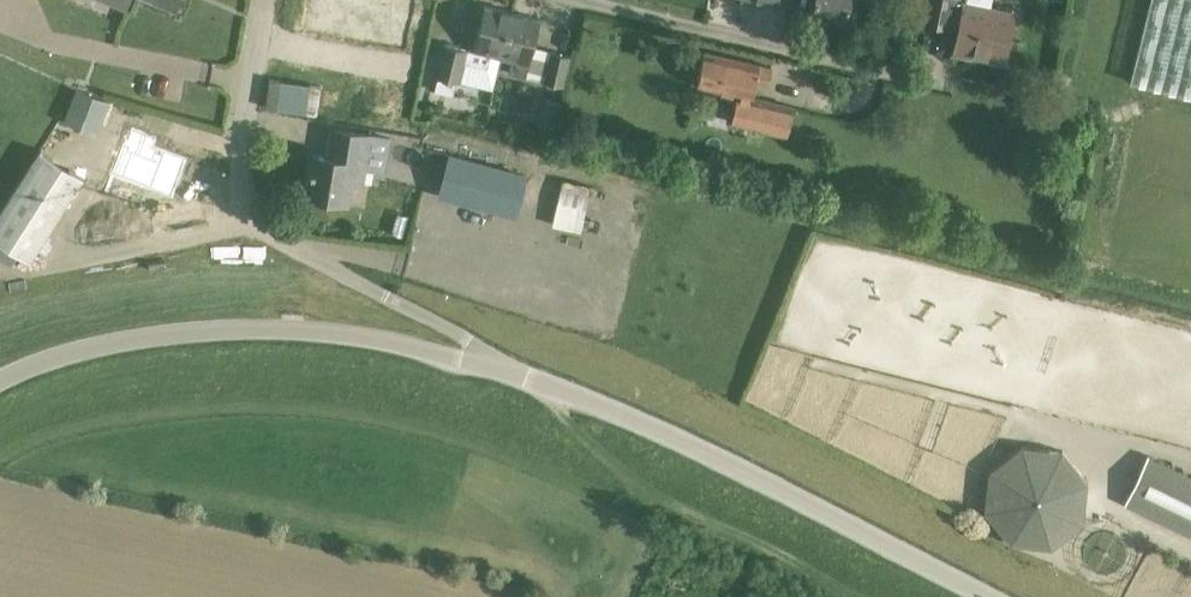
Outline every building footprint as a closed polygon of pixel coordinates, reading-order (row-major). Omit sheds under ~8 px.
[(178,0),(153,0),(174,9),(178,0)] [(339,11),(405,23),(410,0),(341,0),(339,11)] [(813,13),(845,20),(849,0),(815,0),(813,13)] [(962,0),(914,0),(912,10),(923,13),(922,19),(949,25),(950,24),(959,26),(954,51),(1004,61),(1014,11),(991,6),(992,0),(965,0),(965,1),(962,0)] [(1129,80),(1190,96),(1190,0),(1149,0),(1129,80)] [(441,43),(433,76),(438,77),(435,92),(453,97),(456,82),(460,83),(465,61),(470,62),(487,66),(490,54),(501,57),(513,11),(485,4),(473,50),(441,43)] [(512,59),(509,72),(526,76),(540,18),(513,11),(501,57),(512,59)] [(550,51),(543,80),(564,85),(571,55),(550,50),(550,51)] [(697,84),(737,93),(731,118),(787,132),(794,104),(753,95),(756,80),(768,83),(772,67),(759,64),(760,64),(705,51),(697,84)] [(75,88),(63,122),(98,134),(110,101),(75,88)] [(123,135),(108,173),(170,197),(185,159),(163,150),(166,141),(129,127),(126,136),(123,135)] [(313,153),(306,193),(348,200),(351,181),(362,183),(370,134),(332,127),(327,155),(313,153)] [(0,210),(0,241),(30,260),(84,176),(39,148),(0,210)] [(515,216),(527,174),(479,161),(449,153),(437,195),(467,203),(468,203),(497,211),(515,216)] [(563,178),(556,224),(589,229),(596,183),(563,178)] [(1088,540),(1088,453),(994,453),(994,540),(1088,540)] [(1149,454),(1126,504),(1190,535),(1190,475),(1149,454)]
